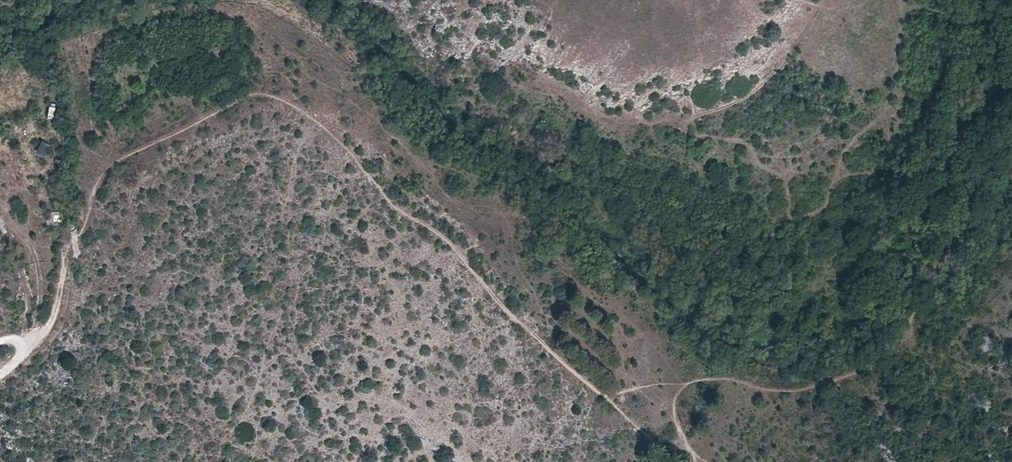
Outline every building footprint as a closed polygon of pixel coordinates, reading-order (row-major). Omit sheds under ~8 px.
[(56,117),(54,102),(47,103),(48,118),(56,117)] [(45,155),(51,144),(42,139),(36,150),(45,155)]
